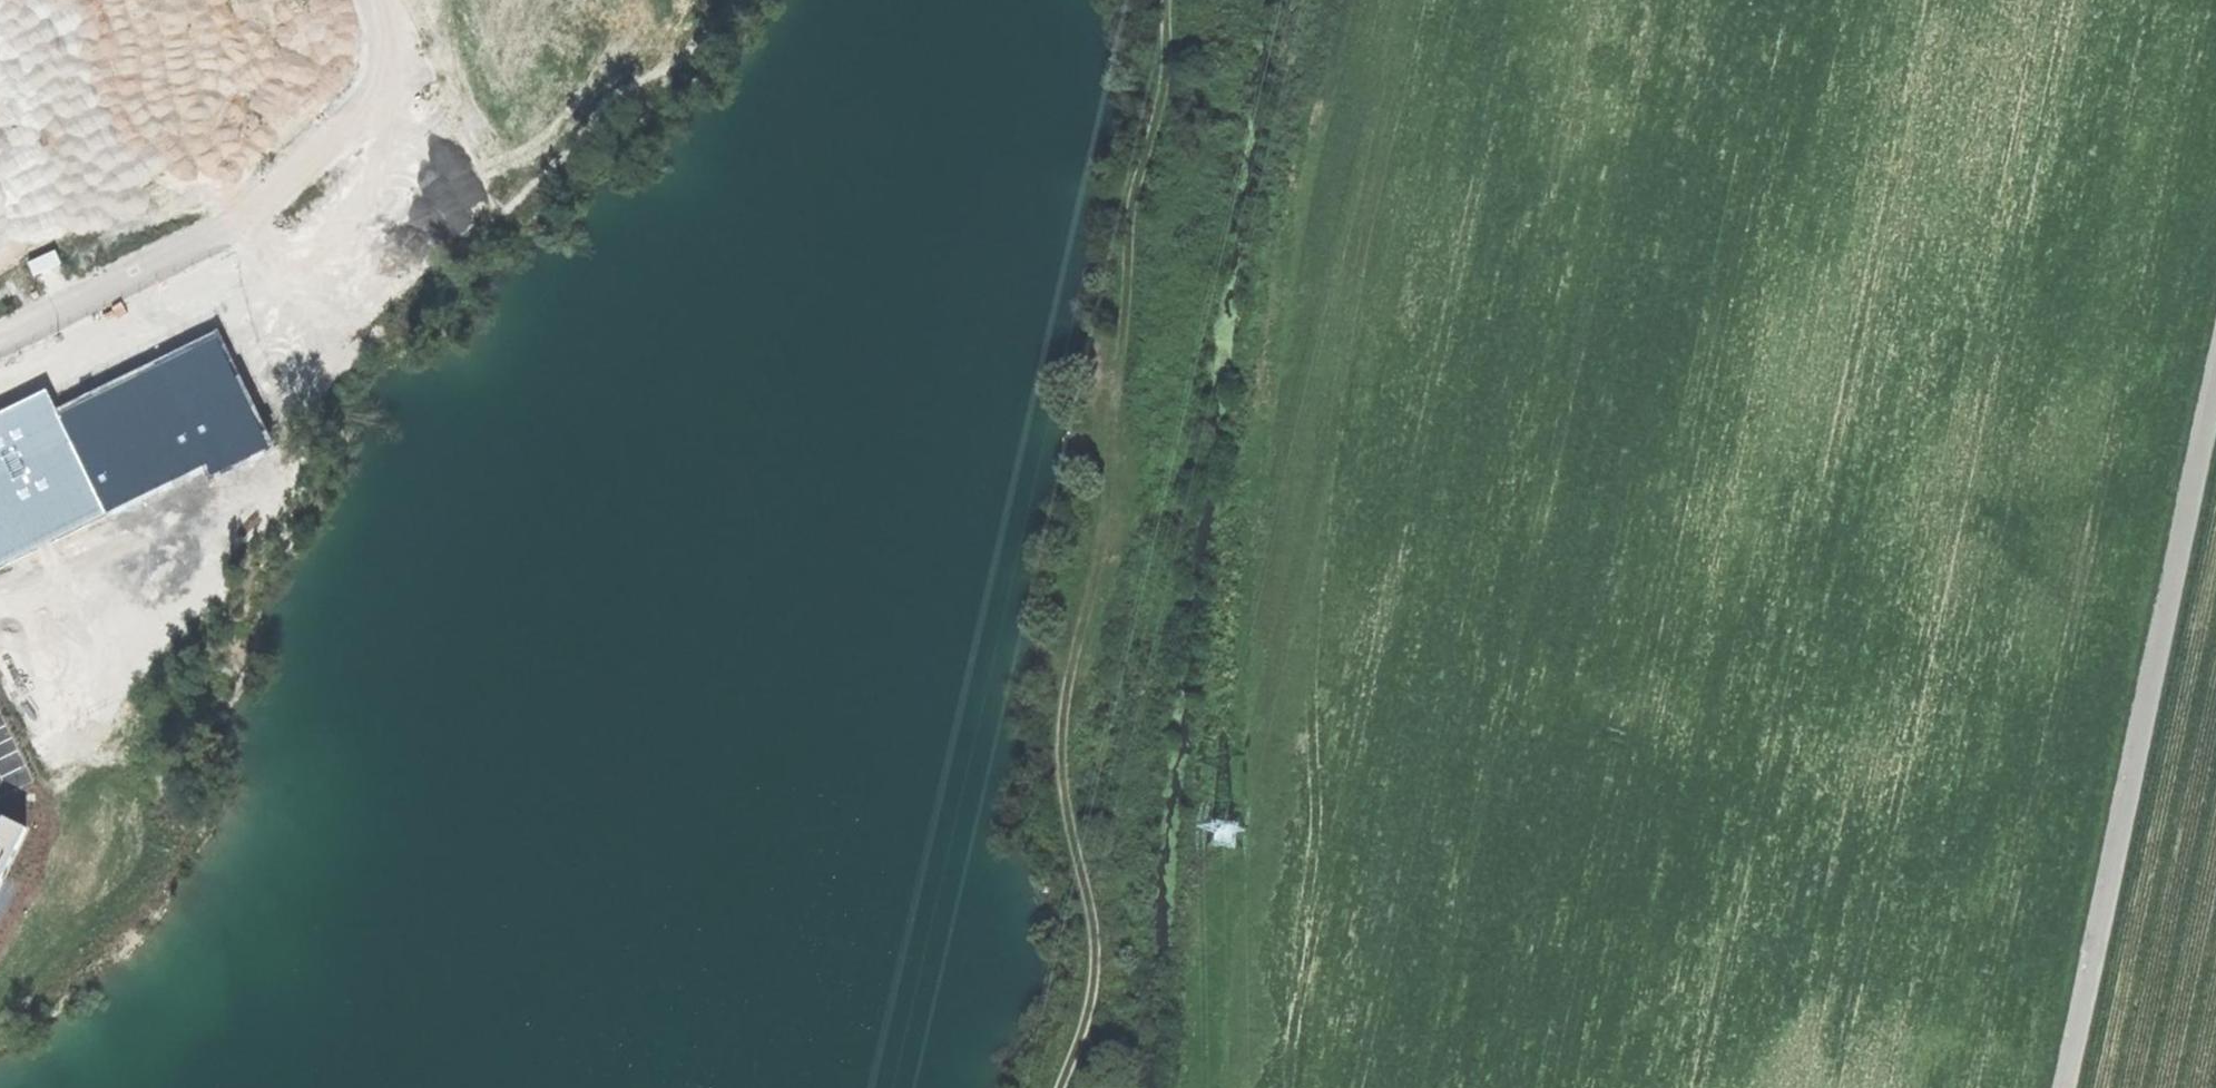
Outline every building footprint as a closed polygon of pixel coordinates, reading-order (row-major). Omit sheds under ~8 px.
[(0,412),(0,567),(202,468),(209,480),(273,448),(217,331),(56,410),(45,389),(0,412)] [(23,826),(1,815),(0,816),(0,873),(23,826)]
